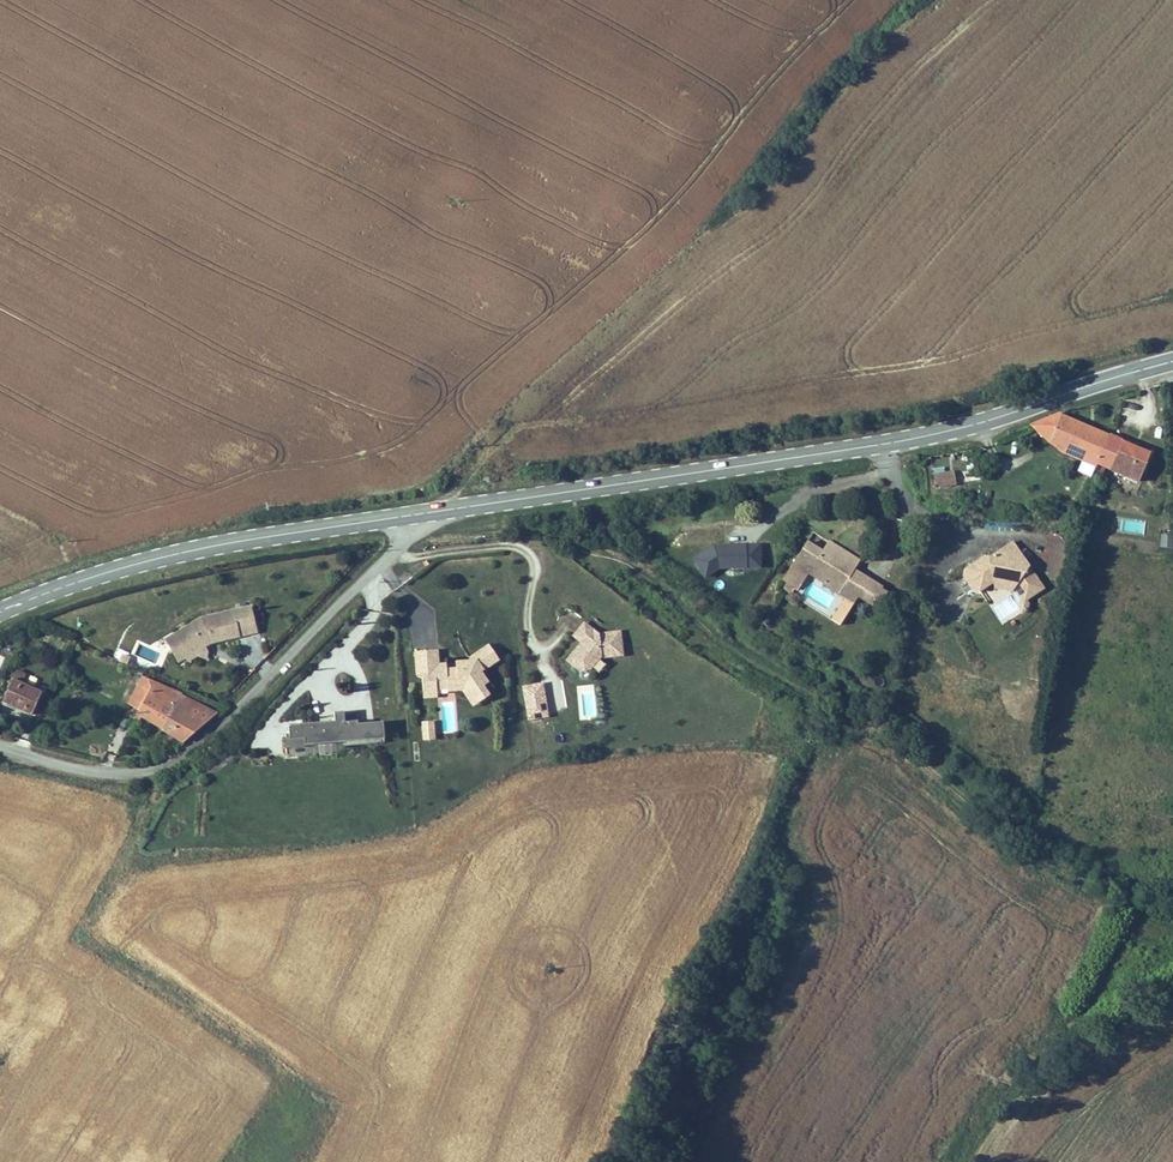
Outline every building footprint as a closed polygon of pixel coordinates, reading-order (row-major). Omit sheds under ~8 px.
[(1059,415),(1030,426),(1049,444),(1049,447),(1097,468),(1110,436),(1059,415)] [(1138,486),(1152,453),(1110,436),(1097,468),(1138,486)] [(954,471),(933,475),(936,488),(956,484),(954,471)] [(1160,548),(1172,547),(1172,535),(1160,535),(1160,548)] [(860,559),(829,539),(822,550),(854,570),(860,559)] [(822,550),(807,541),(784,577),(788,579),(783,586),(792,592),(795,587),(795,586),(800,579),(803,581),(810,571),(813,566),(844,585),(854,570),(822,550)] [(965,569),(963,577),(973,591),(980,593),(989,586),(994,583),(1015,586),(1018,591),(1025,601),(1045,588),(1013,541),(989,557),(984,556),(965,569)] [(762,568),(762,545),(714,546),(692,560),(705,580),(722,569),(762,568)] [(844,585),(813,566),(810,571),(825,580),(824,582),(840,592),(844,585)] [(871,603),(881,587),(854,570),(844,585),(840,592),(848,597),(855,601),(859,595),(871,603)] [(1018,591),(1015,586),(994,583),(989,586),(1018,591)] [(877,606),(887,591),(881,587),(871,603),(877,606)] [(844,619),(855,601),(848,597),(836,614),(844,619)] [(201,617),(173,633),(185,655),(195,650),(197,654),(207,649),(204,644),(202,640),(207,637),(210,642),(238,635),(237,629),(255,626),(251,607),(201,617)] [(840,624),(844,619),(836,614),(833,619),(840,624)] [(600,657),(622,654),(619,631),(598,634),(584,623),(578,631),(586,637),(582,642),(567,660),(579,670),(590,669),(600,657)] [(255,626),(237,629),(238,635),(256,632),(255,626)] [(582,642),(586,637),(578,631),(574,636),(582,642)] [(185,655),(173,633),(165,638),(178,660),(185,655)] [(492,684),(485,674),(490,670),(488,667),(501,659),(492,646),(473,659),(474,665),(468,669),(460,670),(450,671),(450,665),(443,666),(441,652),(418,654),(420,677),(426,677),(427,693),(441,692),(440,684),(451,684),(451,687),(462,687),(466,692),(471,701),(476,697),(482,705),(494,697),(487,688),(492,684)] [(188,659),(197,654),(195,650),(185,655),(188,659)] [(490,670),(503,661),(501,659),(488,667),(490,670)] [(32,719),(41,697),(21,689),(25,680),(17,677),(5,708),(32,719)] [(138,716),(156,682),(146,678),(137,696),(128,711),(138,716)] [(164,728),(181,693),(156,682),(138,716),(164,728)] [(543,683),(522,686),(528,720),(549,717),(543,683)] [(451,684),(440,684),(441,692),(452,691),(452,694),(466,692),(462,687),(451,687),(451,684)] [(128,711),(137,696),(127,691),(119,706),(128,711)] [(442,699),(441,692),(427,693),(428,701),(442,699)] [(186,716),(207,723),(216,714),(186,702),(188,697),(181,693),(164,728),(177,735),(186,716)] [(482,705),(476,697),(471,701),(477,709),(482,705)] [(387,724),(362,727),(362,724),(349,725),(348,714),(338,715),(339,724),(293,728),(294,743),(309,742),(309,748),(389,742),(387,724)] [(186,716),(177,735),(189,741),(207,723),(186,716)] [(532,731),(544,731),(543,722),(532,722),(532,731)] [(426,724),(427,734),(438,733),(438,723),(426,724)] [(439,741),(438,733),(427,734),(428,742),(439,741)]
